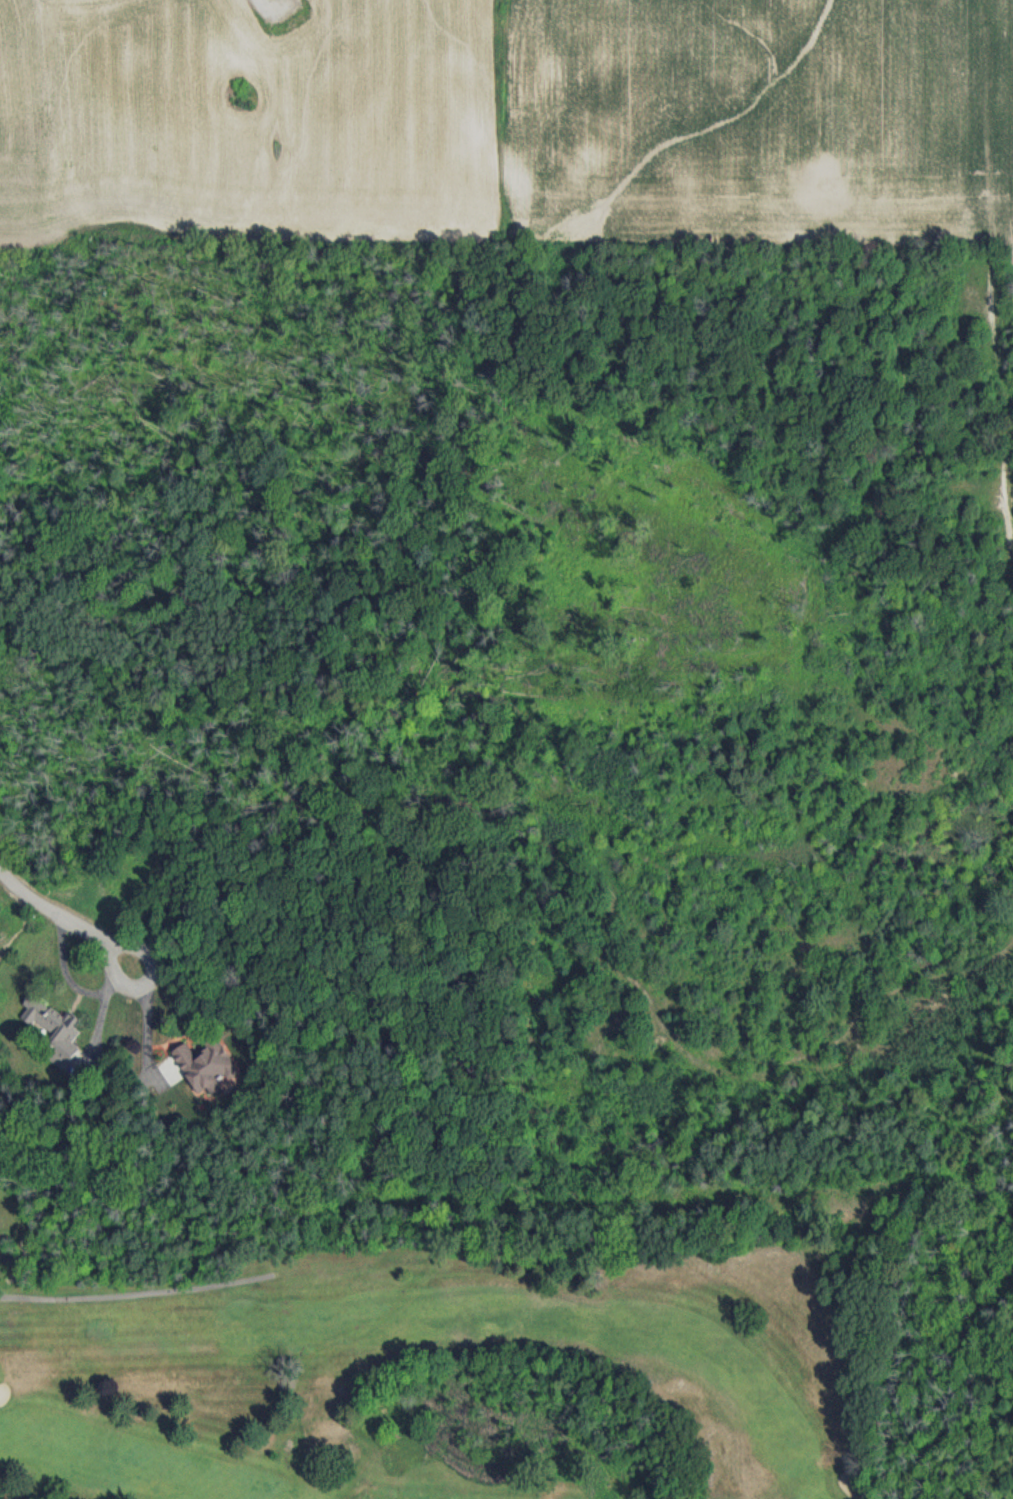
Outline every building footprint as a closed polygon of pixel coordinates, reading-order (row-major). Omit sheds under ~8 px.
[(18,997),(24,988),(45,1003),(47,1000),(57,1008),(60,1004),(67,1009),(68,1007),(77,1013),(72,1020),(78,1025),(66,1040),(75,1047),(61,1066),(44,1053),(52,1043),(45,1038),(51,1029),(31,1014),(27,1019),(15,1009),(22,1001),(18,997)] [(170,1050),(198,1085),(204,1081),(209,1087),(219,1081),(214,1074),(220,1069),(226,1071),(232,1067),(233,1059),(211,1030),(202,1037),(205,1041),(202,1044),(198,1039),(191,1045),(186,1038),(170,1050)]
